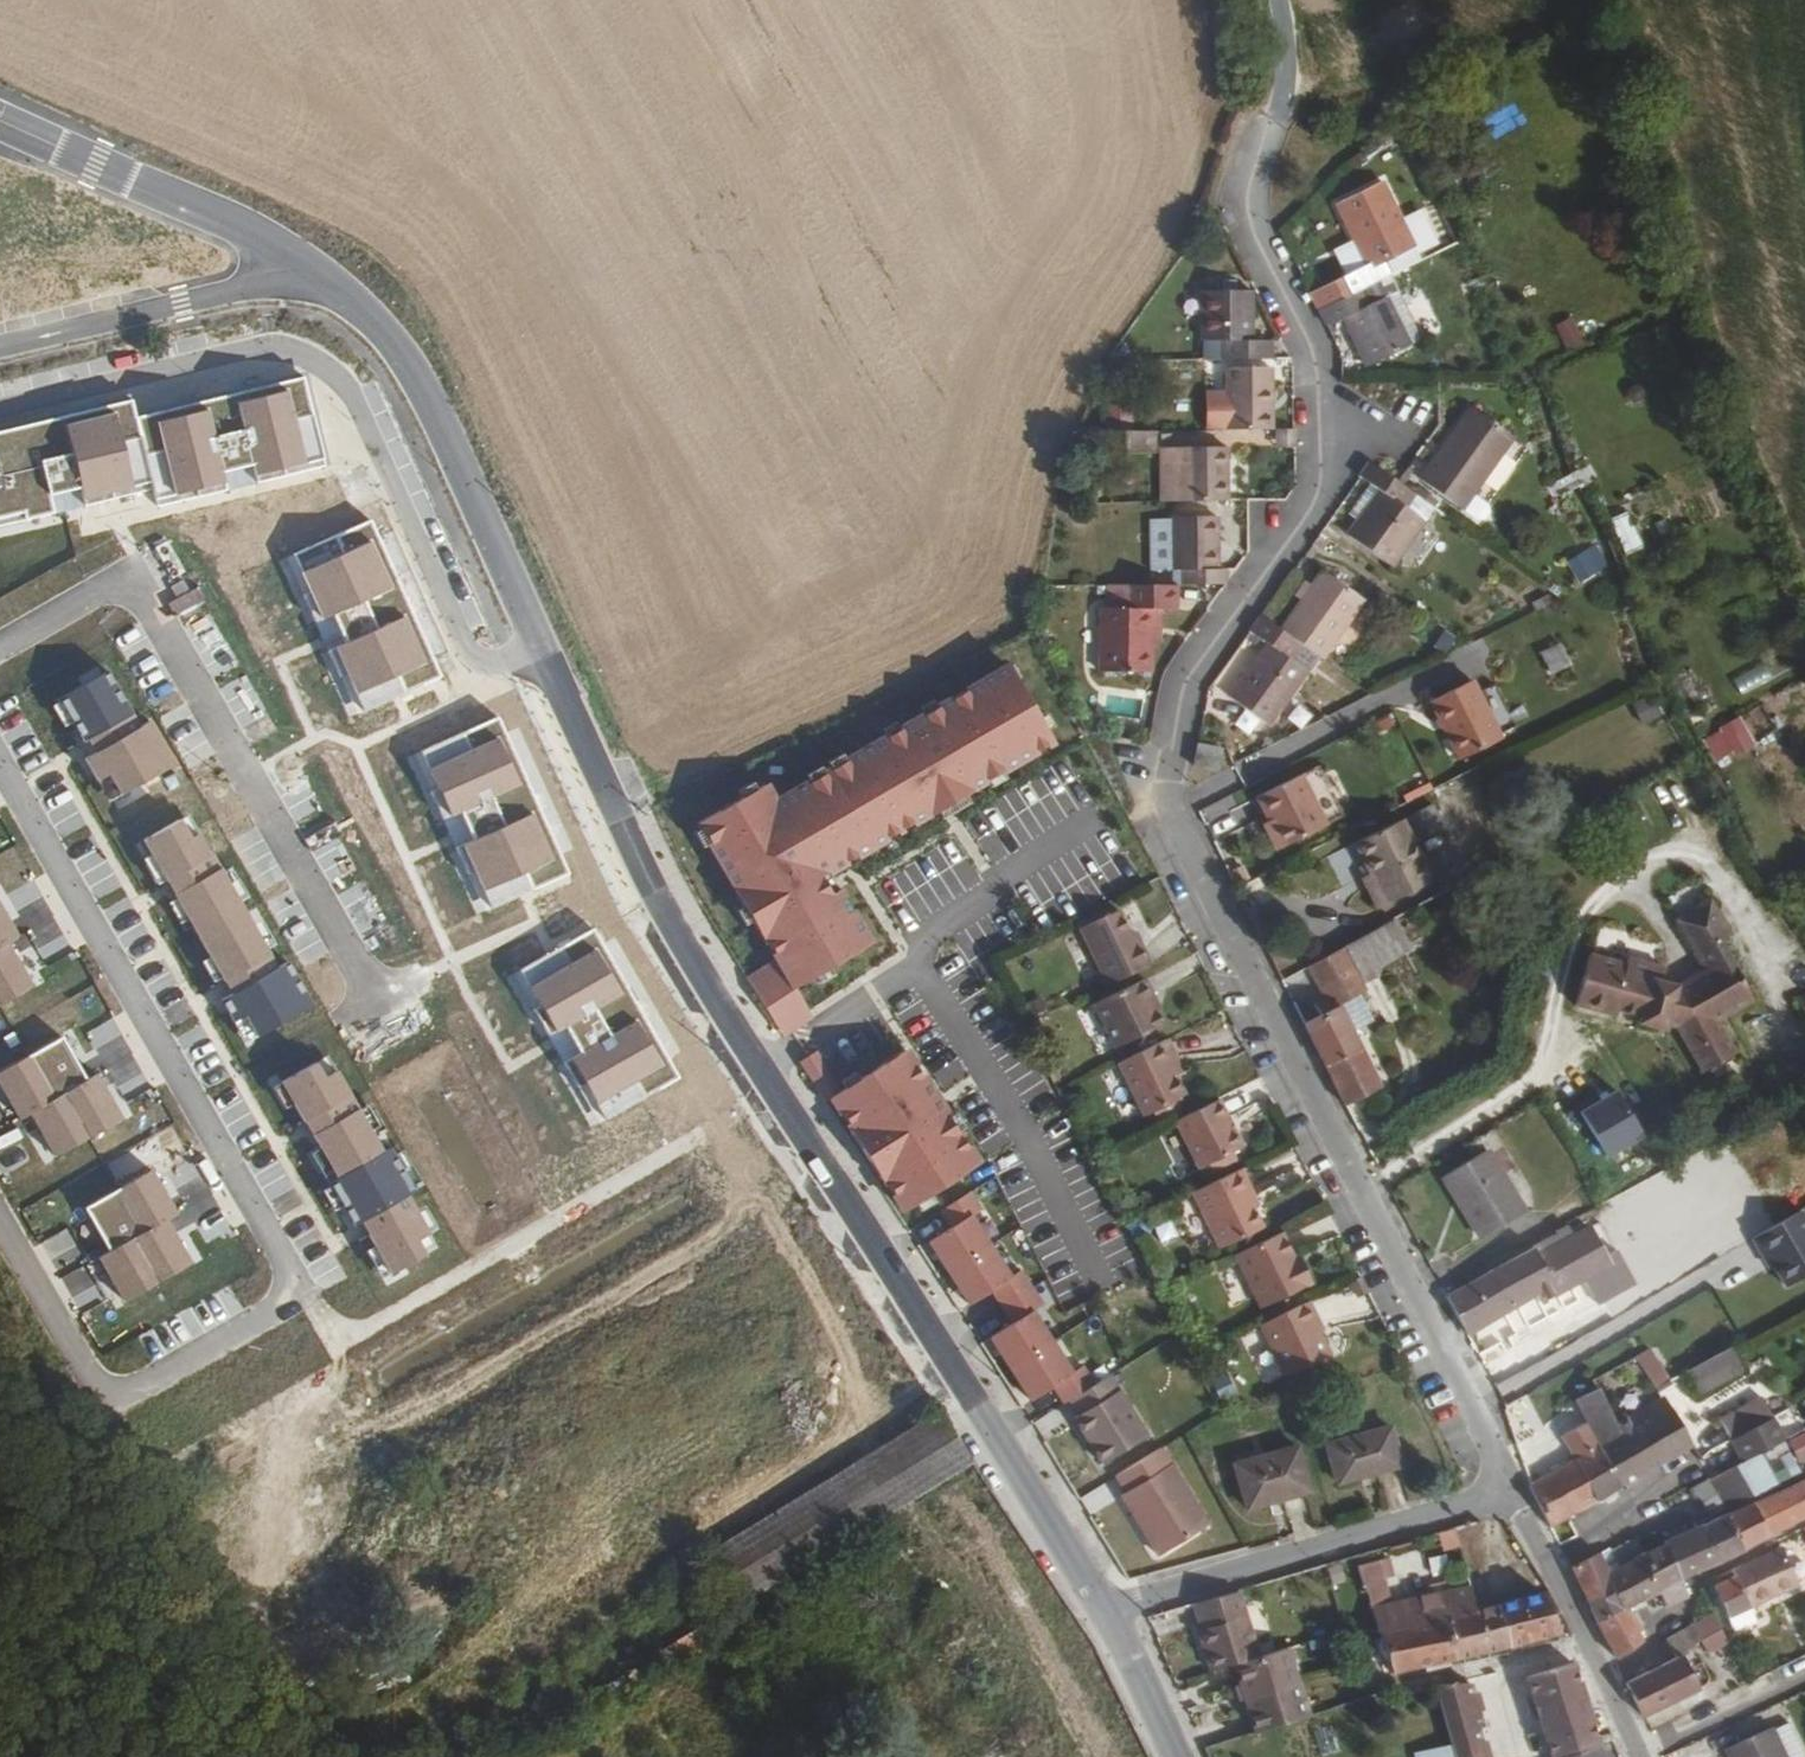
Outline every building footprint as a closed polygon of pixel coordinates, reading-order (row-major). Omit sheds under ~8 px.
[(1365,265),(1311,295),(1319,311),(1385,277),(1378,264),(1413,246),(1381,184),(1336,207),(1365,265)] [(1385,277),(1319,311),(1327,328),(1343,319),(1366,365),(1407,346),(1383,300),(1394,294),(1385,277)] [(1220,280),(1220,292),(1235,292),(1235,280),(1220,280)] [(1219,340),(1219,360),(1270,359),(1269,339),(1251,340),(1250,292),(1235,292),(1220,292),(1202,293),(1201,340),(1219,340)] [(1417,340),(1394,294),(1383,300),(1407,346),(1417,340)] [(1555,323),(1566,350),(1584,343),(1573,315),(1555,323)] [(1226,431),(1270,431),(1269,369),(1225,371),(1225,396),(1226,431)] [(0,431),(0,524),(157,485),(161,503),(326,463),(304,374),(138,415),(134,398),(0,431)] [(1206,396),(1206,431),(1226,431),(1225,396),(1206,396)] [(1514,441),(1473,410),(1420,480),(1461,511),(1514,441)] [(1276,447),(1294,447),(1294,430),(1275,431),(1276,447)] [(1155,433),(1096,435),(1096,455),(1154,454),(1155,433)] [(1159,467),(1159,503),(1226,502),(1225,448),(1182,449),(1182,465),(1159,467)] [(1412,495),(1369,463),(1359,479),(1369,485),(1378,493),(1359,520),(1347,536),(1390,566),(1422,522),(1402,507),(1412,495)] [(1349,513),(1359,520),(1378,493),(1369,485),(1349,513)] [(1422,522),(1432,508),(1412,495),(1402,507),(1422,522)] [(1610,518),(1625,554),(1643,546),(1628,510),(1610,518)] [(1175,585),(1225,585),(1225,572),(1216,572),(1216,518),(1172,519),(1172,571),(1173,585),(1175,585)] [(1172,571),(1172,519),(1149,519),(1150,571),(1172,571)] [(369,522),(291,557),(309,593),(302,596),(340,678),(346,674),(364,712),(442,677),(369,522)] [(1319,552),(1326,542),(1318,536),(1312,546),(1319,552)] [(1593,542),(1564,562),(1579,584),(1608,565),(1593,542)] [(1302,646),(1339,672),(1379,614),(1321,573),(1309,590),(1303,586),(1294,598),(1300,603),(1280,631),(1302,646)] [(1173,585),(1125,585),(1124,611),(1100,611),(1098,673),(1151,673),(1151,641),(1160,641),(1160,612),(1175,612),(1175,585),(1173,585)] [(1261,617),(1249,634),(1265,646),(1229,697),(1269,726),(1305,674),(1290,662),(1302,646),(1280,631),(1261,617)] [(1549,675),(1572,664),(1561,641),(1538,653),(1549,675)] [(1740,694),(1771,679),(1764,663),(1733,677),(1740,694)] [(752,979),(781,1029),(808,1013),(795,989),(871,945),(829,872),(932,812),(933,815),(973,793),(971,789),(1054,741),(1010,666),(775,804),(765,786),(698,825),(736,890),(734,891),(761,938),(763,936),(779,961),(752,979)] [(108,670),(58,699),(83,742),(90,738),(98,752),(86,759),(98,779),(109,773),(122,795),(177,764),(151,719),(140,725),(108,670)] [(1501,738),(1473,681),(1430,702),(1459,760),(1501,738)] [(1639,724),(1662,717),(1656,695),(1633,702),(1639,724)] [(497,718),(419,753),(437,788),(430,792),(469,874),(474,870),(492,907),(570,873),(497,718)] [(1742,718),(1701,735),(1714,763),(1754,746),(1742,718)] [(1197,745),(1192,768),(1214,772),(1219,749),(1197,745)] [(1267,822),(1282,848),(1325,826),(1300,775),(1256,798),(1267,822)] [(1678,928),(1714,906),(1706,894),(1721,885),(1664,787),(1613,819),(1669,916),(1671,916),(1678,928)] [(1231,799),(1204,807),(1212,834),(1239,827),(1231,799)] [(1400,820),(1411,842),(1442,826),(1431,805),(1400,820)] [(1429,880),(1411,842),(1400,820),(1355,842),(1372,878),(1364,882),(1376,908),(1429,880)] [(1276,851),(1282,848),(1267,822),(1262,824),(1276,851)] [(33,985),(8,942),(19,935),(0,903),(0,1004),(33,985)] [(1726,926),(1714,906),(1678,928),(1699,963),(1696,965),(1702,976),(1676,992),(1658,987),(1662,973),(1625,962),(1623,967),(1616,965),(1589,957),(1581,986),(1576,1007),(1613,1018),(1615,1014),(1640,1021),(1640,1026),(1665,1032),(1667,1028),(1678,1031),(1704,1074),(1735,1056),(1717,1024),(1712,1017),(1722,1010),(1733,1015),(1753,1003),(1713,934),(1726,926)] [(1083,929),(1109,986),(1152,967),(1145,949),(1139,952),(1132,936),(1121,912),(1083,929)] [(1407,947),(1393,920),(1307,966),(1325,1002),(1314,1008),(1318,1017),(1304,1025),(1346,1106),(1380,1088),(1338,1008),(1363,994),(1358,981),(1374,973),(1379,962),(1407,947)] [(593,931),(519,975),(540,1008),(534,1013),(581,1090),(587,1085),(609,1120),(682,1078),(593,931)] [(1138,934),(1132,936),(1139,952),(1145,949),(1138,934)] [(1162,1029),(1156,1014),(1150,1001),(1154,1000),(1145,982),(1096,1005),(1116,1049),(1162,1029)] [(1796,996),(1804,1012),(1804,991),(1796,996)] [(1150,1001),(1156,1014),(1160,1012),(1154,1000),(1150,1001)] [(1717,1024),(1733,1015),(1722,1010),(1712,1017),(1717,1024)] [(0,1074),(0,1083),(22,1120),(31,1115),(56,1157),(124,1119),(98,1075),(87,1080),(63,1037),(0,1074)] [(1169,1042),(1121,1063),(1146,1117),(1187,1098),(1179,1081),(1171,1063),(1177,1060),(1169,1042)] [(820,1060),(806,1070),(826,1102),(830,1099),(851,1130),(848,1132),(879,1181),(883,1179),(904,1212),(978,1164),(905,1051),(841,1093),(820,1060)] [(1171,1063),(1179,1081),(1184,1077),(1177,1060),(1171,1063)] [(1621,1143),(1588,1090),(1557,1109),(1589,1161),(1621,1143)] [(1218,1100),(1175,1121),(1199,1173),(1243,1152),(1218,1100)] [(1523,1212),(1485,1151),(1442,1176),(1480,1239),(1523,1212)] [(152,1169),(84,1208),(109,1251),(99,1257),(124,1302),(192,1263),(167,1220),(178,1214),(152,1169)] [(1250,1194),(1241,1173),(1193,1195),(1219,1251),(1260,1231),(1250,1210),(1244,1198),(1250,1194)] [(968,1193),(939,1212),(951,1229),(927,1243),(947,1274),(990,1247),(971,1217),(981,1211),(968,1193)] [(1256,1207),(1250,1194),(1244,1198),(1250,1210),(1256,1207)] [(1801,1213),(1754,1240),(1764,1258),(1768,1255),(1774,1267),(1787,1288),(1804,1279),(1804,1219),(1801,1213)] [(1573,1237),(1568,1229),(1567,1226),(1558,1231),(1560,1233),(1447,1298),(1466,1334),(1538,1293),(1543,1302),(1582,1279),(1597,1303),(1623,1289),(1635,1282),(1616,1249),(1605,1255),(1589,1228),(1573,1237)] [(1294,1261),(1282,1235),(1237,1256),(1262,1310),(1312,1286),(1303,1268),(1297,1270),(1294,1261)] [(990,1247),(947,1274),(968,1306),(989,1291),(1001,1307),(1030,1289),(1020,1272),(1010,1278),(990,1247)] [(1770,1269),(1774,1267),(1768,1255),(1764,1258),(1770,1269)] [(1299,1258),(1294,1261),(1297,1270),(1303,1268),(1299,1258)] [(1030,1289),(1001,1307),(1013,1324),(989,1338),(1009,1370),(1052,1342),(1033,1313),(1043,1306),(1030,1289)] [(1315,1322),(1307,1305),(1260,1327),(1284,1378),(1326,1358),(1316,1338),(1311,1324),(1315,1322)] [(1321,1334),(1315,1322),(1311,1324),(1316,1338),(1321,1334)] [(1052,1342),(1009,1370),(1030,1401),(1053,1387),(1064,1405),(1070,1401),(1094,1387),(1082,1367),(1072,1374),(1052,1342)] [(1698,1395),(1746,1378),(1736,1349),(1688,1366),(1698,1395)] [(1659,1363),(1653,1352),(1641,1358),(1648,1369),(1659,1363)] [(1658,1390),(1671,1383),(1659,1363),(1648,1369),(1658,1390)] [(1221,1402),(1237,1394),(1227,1372),(1211,1380),(1221,1402)] [(1094,1387),(1070,1401),(1080,1416),(1074,1419),(1102,1465),(1153,1433),(1116,1373),(1094,1387)] [(1576,1401),(1587,1423),(1600,1448),(1624,1433),(1600,1388),(1576,1401)] [(1772,1418),(1761,1398),(1719,1421),(1730,1440),(1772,1418)] [(1796,1407),(1776,1415),(1783,1433),(1803,1424),(1796,1407)] [(1624,1433),(1600,1448),(1621,1488),(1692,1447),(1669,1408),(1624,1433)] [(969,1459),(941,1415),(704,1554),(734,1604),(950,1473),(969,1459)] [(1786,1442),(1772,1418),(1730,1440),(1743,1465),(1761,1455),(1786,1442)] [(1575,1461),(1530,1487),(1549,1524),(1621,1488),(1600,1448),(1587,1423),(1564,1436),(1575,1461)] [(1401,1467),(1390,1428),(1327,1446),(1337,1485),(1401,1467)] [(1804,1460),(1804,1430),(1786,1441),(1798,1464),(1804,1460)] [(1790,1453),(1786,1442),(1761,1455),(1766,1466),(1790,1453)] [(1701,1456),(1711,1472),(1730,1460),(1720,1445),(1701,1456)] [(1308,1493),(1297,1448),(1234,1465),(1246,1509),(1308,1493)] [(1162,1450),(1116,1478),(1126,1494),(1121,1497),(1157,1558),(1208,1529),(1162,1450)] [(1761,1455),(1743,1465),(1737,1468),(1752,1496),(1775,1485),(1766,1466),(1761,1455)] [(995,1502),(969,1459),(950,1473),(976,1513),(995,1502)] [(1696,1489),(1710,1516),(1752,1496),(1737,1468),(1696,1489)] [(1752,1505),(1768,1538),(1804,1520),(1804,1481),(1752,1505)] [(1768,1538),(1752,1505),(1725,1515),(1742,1550),(1768,1538)] [(1742,1550),(1725,1515),(1700,1525),(1718,1563),(1742,1550)] [(1663,1544),(1679,1580),(1683,1577),(1700,1571),(1718,1563),(1700,1525),(1663,1544)] [(1643,1555),(1659,1593),(1679,1580),(1663,1544),(1643,1555)] [(1638,1545),(1629,1549),(1635,1560),(1643,1555),(1638,1545)] [(1629,1549),(1622,1552),(1628,1564),(1635,1560),(1629,1549)] [(1798,1586),(1781,1549),(1731,1572),(1734,1579),(1714,1589),(1728,1618),(1751,1607),(1798,1586)] [(1611,1550),(1573,1569),(1598,1624),(1622,1611),(1606,1575),(1620,1568),(1614,1555),(1611,1550)] [(1622,1552),(1614,1555),(1620,1568),(1628,1564),(1622,1552)] [(1606,1575),(1622,1611),(1659,1593),(1643,1555),(1635,1560),(1628,1564),(1620,1568),(1606,1575)] [(1478,1611),(1471,1586),(1391,1605),(1379,1563),(1359,1568),(1366,1594),(1368,1595),(1372,1613),(1379,1634),(1478,1611)] [(1679,1580),(1659,1593),(1667,1608),(1688,1597),(1679,1580)] [(1259,1656),(1236,1591),(1193,1604),(1201,1629),(1197,1630),(1211,1670),(1229,1665),(1234,1663),(1259,1656)] [(1478,1611),(1379,1634),(1392,1674),(1516,1645),(1558,1633),(1540,1595),(1478,1611)] [(1757,1621),(1751,1607),(1728,1618),(1734,1631),(1757,1621)] [(1622,1611),(1598,1624),(1617,1658),(1641,1642),(1622,1611)] [(1700,1641),(1692,1626),(1666,1641),(1676,1658),(1682,1656),(1688,1651),(1688,1649),(1700,1641)] [(1726,1641),(1719,1628),(1703,1636),(1709,1650),(1726,1641)] [(706,1648),(697,1629),(661,1649),(671,1667),(706,1648)] [(1285,1647),(1259,1656),(1234,1663),(1240,1683),(1235,1684),(1240,1700),(1245,1698),(1250,1713),(1255,1732),(1307,1716),(1285,1647)] [(1682,1656),(1676,1658),(1625,1684),(1632,1697),(1641,1718),(1698,1689),(1682,1656)] [(1240,1683),(1234,1663),(1229,1665),(1235,1684),(1240,1683)] [(1594,1744),(1567,1665),(1524,1679),(1549,1756),(1554,1756),(1594,1744)] [(1437,1686),(1450,1747),(1453,1756),(1482,1756),(1476,1728),(1478,1727),(1467,1680),(1437,1686)] [(1250,1733),(1255,1732),(1250,1713),(1244,1715),(1250,1733)] [(1785,1756),(1804,1756),(1788,1724),(1773,1731),(1785,1756)] [(1773,1731),(1771,1728),(1725,1751),(1728,1756),(1785,1756),(1773,1731)] [(1594,1744),(1554,1756),(1599,1756),(1594,1744)] [(1450,1747),(1416,1754),(1417,1756),(1453,1756),(1450,1747)]
